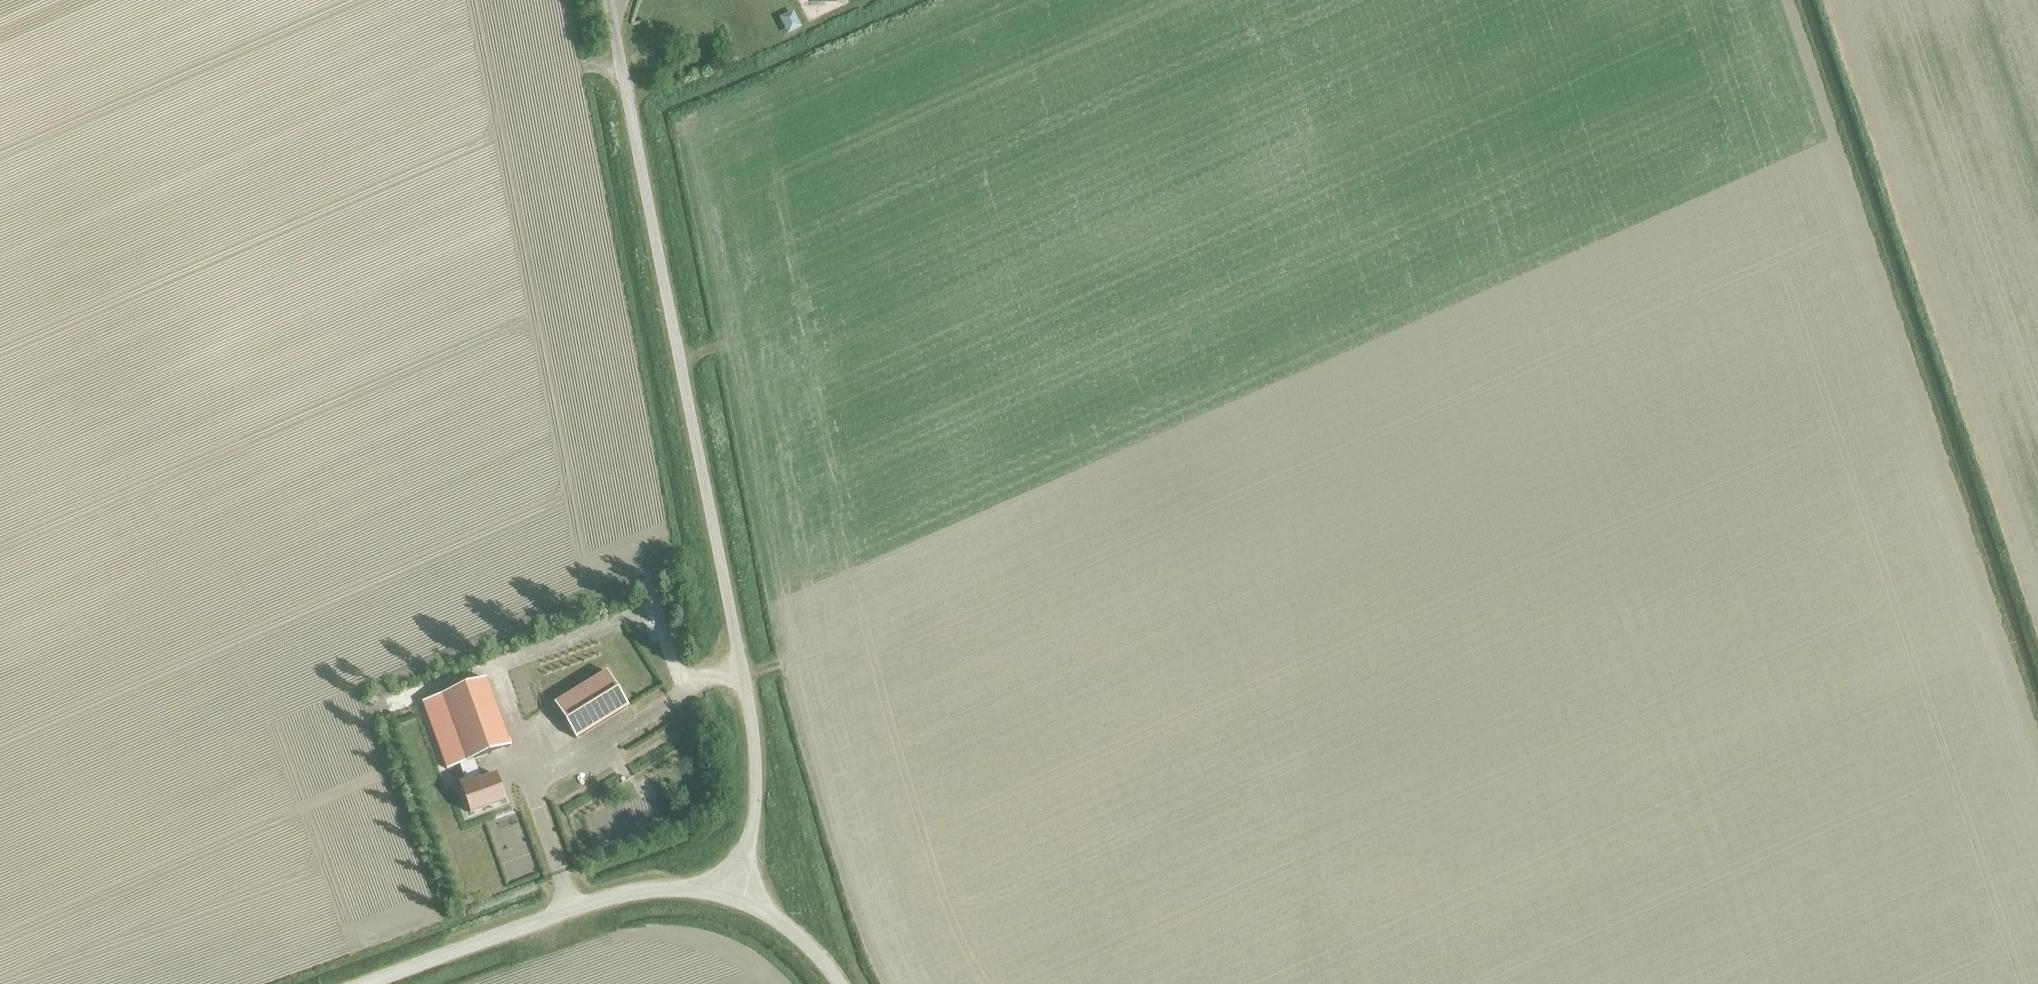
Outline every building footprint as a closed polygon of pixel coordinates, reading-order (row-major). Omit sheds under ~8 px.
[(606,671),(554,703),(576,739),(628,708),(606,671)] [(496,775),(481,781),(473,760),(509,747),(485,679),(422,702),(447,770),(459,765),(466,782),(459,784),(470,814),(505,801),(496,775)]
